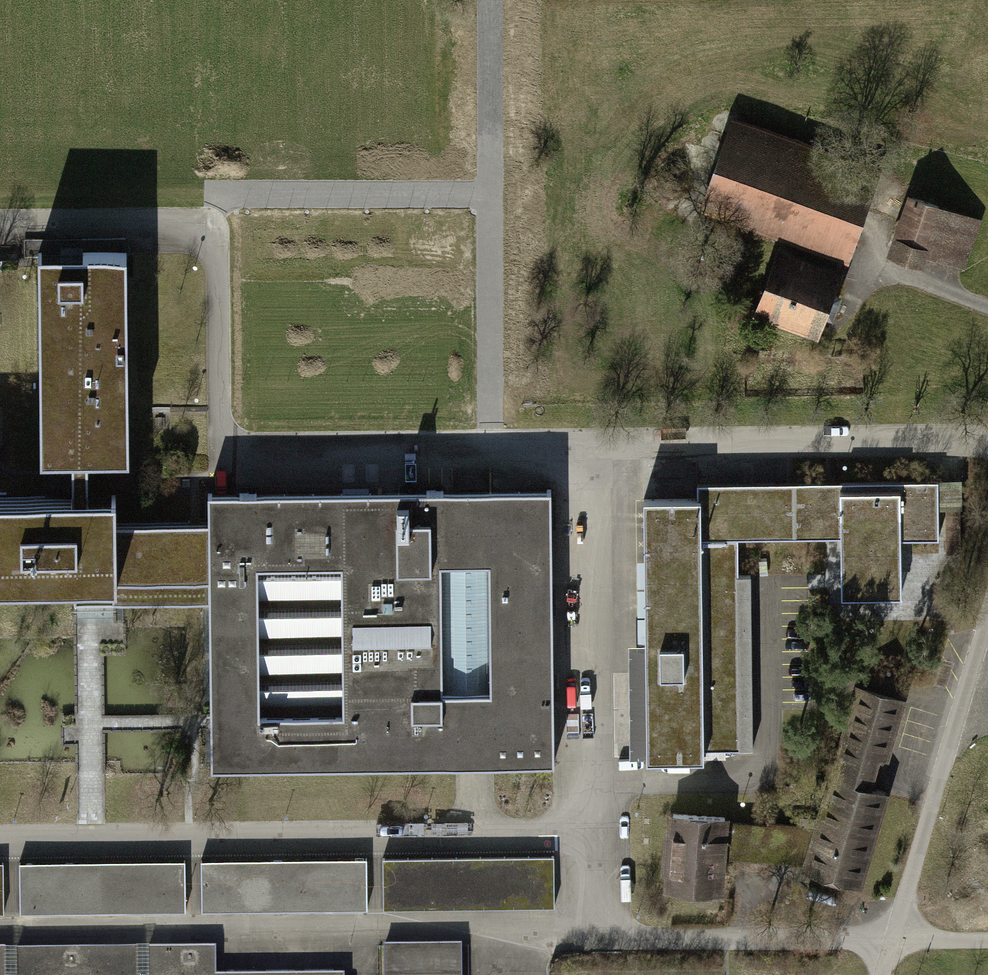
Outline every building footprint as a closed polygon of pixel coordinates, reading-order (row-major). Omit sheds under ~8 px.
[(843,172),(730,131),(703,205),(745,220),(742,228),(765,236),(768,228),(844,256),(871,182),(863,179),(868,165),(849,158),(843,172)] [(911,197),(900,227),(925,236),(921,247),(946,256),(961,215),(911,197)] [(975,220),(961,215),(946,256),(960,262),(975,220)] [(918,256),(921,247),(925,236),(900,227),(892,247),(918,256)] [(124,251),(38,252),(40,457),(71,458),(86,458),(127,459),(124,251)] [(837,274),(779,254),(759,312),(817,332),(837,274)] [(16,258),(0,258),(1,270),(16,269),(16,258)] [(208,602),(206,522),(115,523),(115,494),(86,494),(86,458),(71,458),(71,496),(0,496),(0,584),(72,583),(72,602),(111,603),(208,602)] [(937,506),(944,506),(958,506),(957,477),(937,478),(937,480),(937,506)] [(937,541),(937,506),(937,480),(838,481),(839,535),(840,596),(902,595),(901,541),(937,541)] [(735,536),(839,535),(838,481),(693,482),(694,498),(698,498),(699,536),(735,536)] [(205,494),(206,522),(208,602),(209,721),(209,764),(475,762),(554,761),(552,491),(205,494)] [(642,499),(643,642),(644,759),(700,759),(700,749),(738,749),(735,536),(699,536),(698,498),(694,498),(642,499)] [(958,551),(958,506),(944,506),(945,552),(958,551)] [(111,620),(111,603),(72,602),(73,621),(88,621),(111,620)] [(627,760),(644,759),(643,642),(626,642),(627,760)] [(832,777),(815,830),(811,843),(806,861),(804,865),(855,881),(884,791),(873,788),(900,701),(859,688),(835,762),(830,760),(826,775),(832,777)] [(719,889),(721,856),(722,840),(723,823),(723,815),(672,813),(671,834),(666,834),(664,871),(668,871),(668,887),(719,889)] [(722,840),(738,841),(739,824),(723,823),(722,840)] [(806,861),(811,843),(800,841),(799,847),(754,841),(738,841),(722,840),(721,856),(806,861)] [(553,854),(381,857),(382,908),(553,905),(553,854)] [(201,910),(349,907),(349,888),(365,888),(365,857),(200,860),(201,910)] [(17,860),(17,891),(183,889),(182,858),(17,860)] [(366,907),(365,888),(349,888),(349,907),(366,907)] [(183,909),(183,889),(17,891),(17,912),(183,909)] [(383,946),(383,974),(460,974),(459,945),(383,946)] [(136,947),(17,948),(17,974),(136,974),(136,947)] [(214,948),(149,949),(149,974),(215,974),(214,948)]
